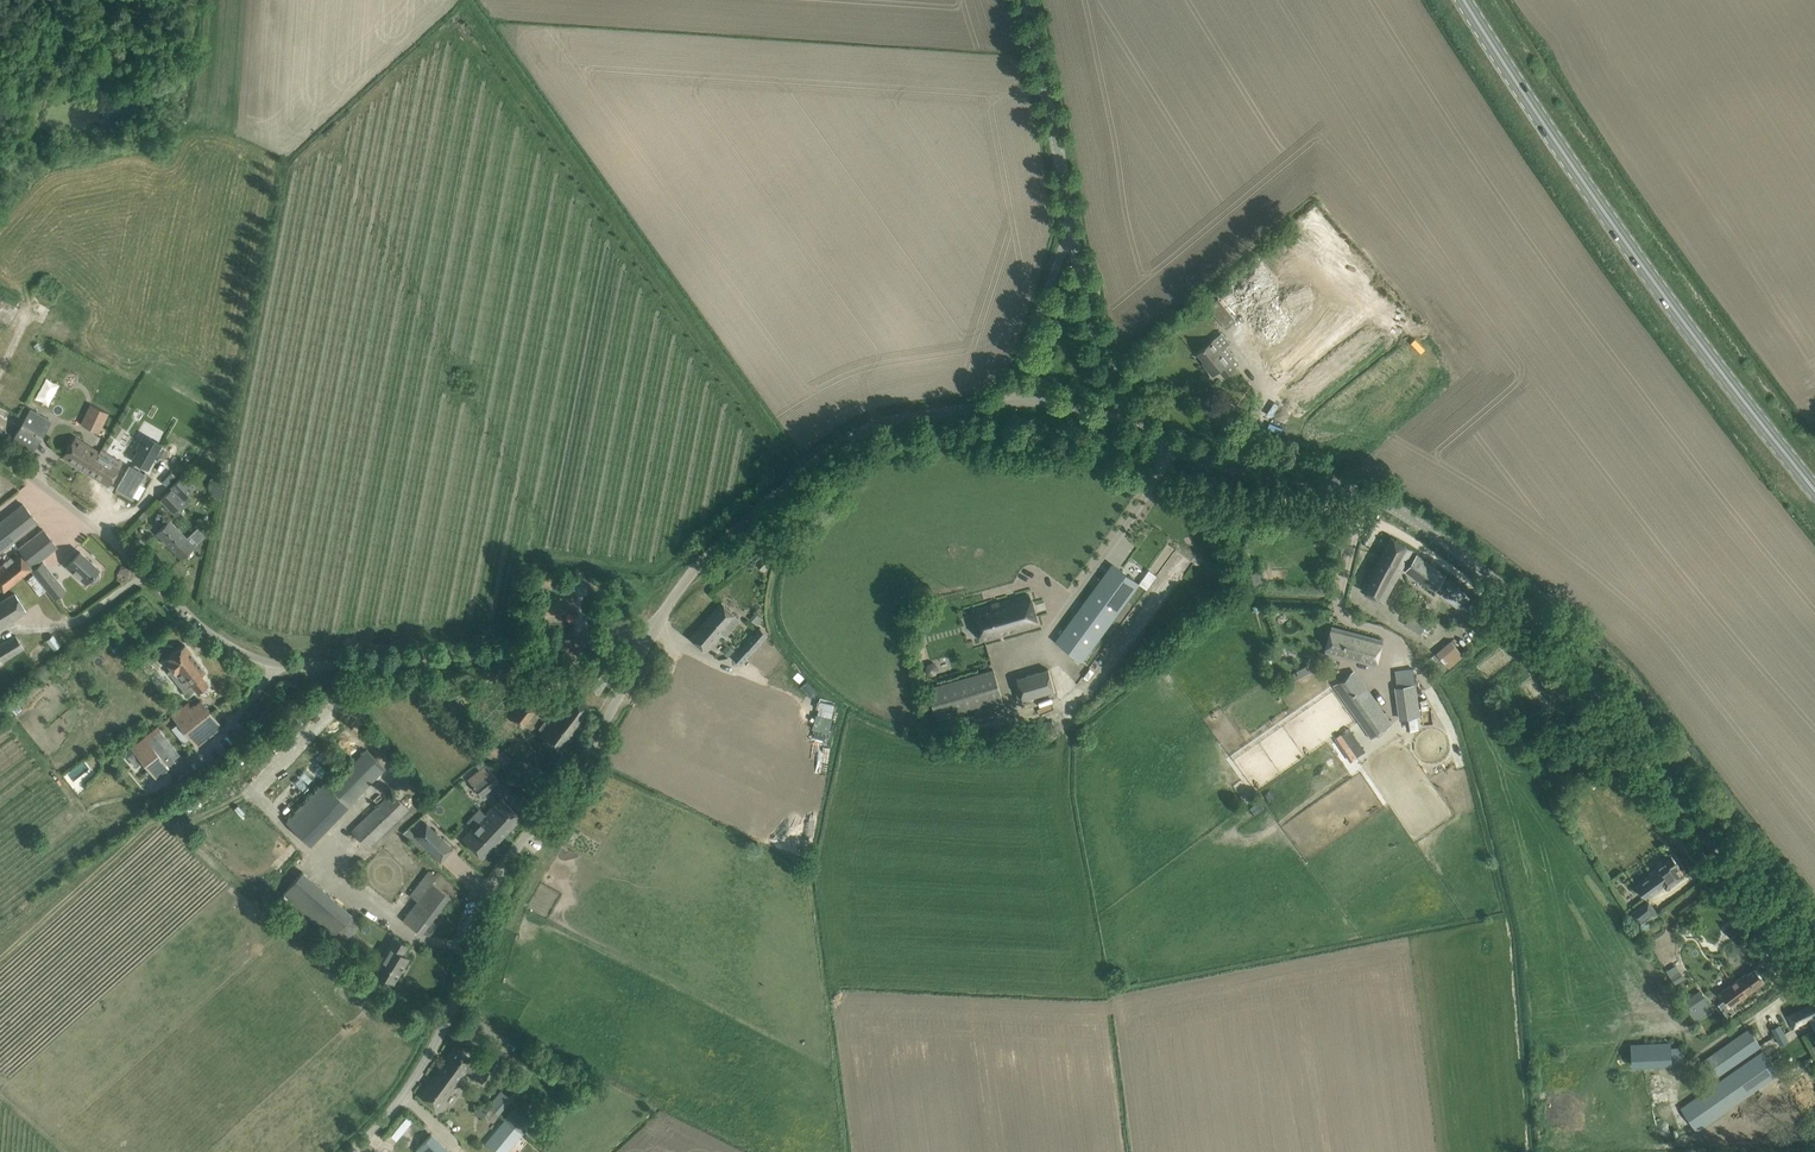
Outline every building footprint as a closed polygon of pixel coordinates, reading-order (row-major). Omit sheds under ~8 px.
[(1237,320),(1246,313),(1274,290),(1275,292),(1325,251),(1302,223),(1215,294),(1237,320)] [(1279,378),(1353,317),(1323,280),(1249,341),(1279,378)] [(1236,368),(1213,340),(1197,353),(1208,366),(1206,367),(1213,375),(1219,370),(1225,377),(1236,368)] [(1043,383),(1055,386),(1058,377),(1045,374),(1043,383)] [(102,426),(106,416),(108,412),(91,403),(81,424),(98,432),(99,431),(104,434),(106,428),(102,426)] [(31,408),(13,439),(32,450),(50,420),(31,408)] [(62,456),(87,472),(98,454),(74,438),(62,456)] [(139,449),(133,460),(147,469),(160,445),(150,440),(144,451),(139,449)] [(103,457),(98,454),(87,472),(109,486),(121,465),(105,455),(103,457)] [(146,486),(139,482),(144,474),(130,465),(117,487),(132,496),(132,495),(138,499),(146,486)] [(174,485),(160,499),(175,514),(187,502),(183,498),(195,487),(182,475),(172,484),(174,485)] [(0,521),(0,552),(38,522),(23,503),(0,521)] [(182,557),(190,549),(204,536),(196,528),(186,538),(169,520),(157,532),(182,557)] [(33,566),(48,554),(57,546),(43,528),(18,548),(33,566)] [(1391,537),(1362,589),(1383,601),(1412,549),(1391,537)] [(97,570),(99,568),(80,551),(67,565),(86,583),(90,578),(90,579),(91,580),(92,580),(94,580),(95,580),(96,579),(97,579),(98,578),(98,577),(99,576),(99,575),(99,574),(99,573),(99,572),(98,571),(97,570)] [(4,591),(32,568),(21,553),(0,571),(0,586),(4,591)] [(759,566),(773,566),(773,554),(759,553),(759,566)] [(1436,589),(1438,585),(1445,576),(1417,555),(1405,570),(1426,585),(1427,583),(1436,589)] [(32,570),(47,589),(58,580),(43,561),(32,570)] [(1056,641),(1066,648),(1082,660),(1139,584),(1113,564),(1056,641)] [(1140,584),(1148,589),(1157,574),(1149,569),(1140,584)] [(46,590),(33,574),(27,579),(39,595),(46,590)] [(573,620),(574,608),(575,583),(538,581),(536,618),(573,620)] [(1460,609),(1462,607),(1469,598),(1450,583),(1442,595),(1460,609)] [(26,611),(15,593),(0,602),(0,627),(26,611)] [(1032,595),(977,611),(985,640),(1041,625),(1032,595)] [(741,619),(730,610),(722,603),(691,638),(706,652),(715,641),(717,643),(719,641),(717,639),(728,627),(731,630),(741,619)] [(1428,611),(1417,604),(1404,624),(1420,634),(1421,632),(1428,621),(1423,618),(1428,611)] [(1325,655),(1337,657),(1339,658),(1340,655),(1377,663),(1380,651),(1383,639),(1332,627),(1325,655)] [(24,648),(16,635),(0,645),(0,657),(3,661),(24,648)] [(52,649),(59,645),(54,635),(47,638),(52,649)] [(1450,668),(1465,655),(1451,639),(1436,652),(1450,668)] [(191,652),(185,644),(165,660),(172,668),(174,666),(188,685),(191,683),(198,692),(208,684),(201,675),(205,671),(190,653),(191,652)] [(728,655),(734,650),(728,645),(723,650),(728,655)] [(579,682),(599,694),(617,665),(597,653),(579,682)] [(1306,665),(1296,670),(1299,677),(1310,671),(1306,665)] [(1400,718),(1420,716),(1414,667),(1393,669),(1400,718)] [(994,668),(928,687),(938,720),(974,709),(977,718),(1006,710),(994,668)] [(1049,668),(1017,677),(1023,698),(1023,699),(1055,690),(1049,668)] [(522,699),(493,737),(512,751),(530,728),(526,725),(557,681),(546,672),(525,701),(522,699)] [(1344,699),(1357,718),(1372,738),(1391,724),(1363,685),(1344,699)] [(539,734),(562,751),(575,735),(593,708),(571,692),(547,723),(545,721),(542,725),(545,727),(539,734)] [(182,706),(171,714),(197,746),(222,726),(201,700),(194,705),(194,704),(192,705),(192,707),(187,711),(186,712),(182,706)] [(145,736),(132,747),(157,778),(170,768),(177,762),(169,753),(162,758),(152,746),(159,740),(151,731),(145,736)] [(478,749),(504,767),(511,758),(484,738),(478,749)] [(287,822),(312,846),(387,768),(367,749),(330,788),(325,783),(287,822)] [(468,779),(473,786),(482,796),(500,781),(486,764),(468,779)] [(188,770),(177,779),(184,787),(195,778),(188,770)] [(1604,779),(1599,772),(1574,790),(1579,797),(1604,779)] [(351,830),(368,847),(408,809),(392,791),(351,830)] [(501,798),(487,813),(506,832),(521,817),(501,798)] [(482,857),(506,832),(487,813),(463,838),(482,857)] [(431,852),(444,839),(433,829),(430,832),(423,826),(414,835),(431,852)] [(1666,888),(1673,882),(1683,875),(1676,866),(1678,865),(1672,856),(1662,863),(1649,872),(1651,874),(1636,886),(1645,898),(1663,884),(1666,888)] [(449,895),(437,886),(432,882),(437,876),(429,870),(411,895),(418,900),(403,919),(420,932),(449,895)] [(353,915),(301,872),(281,895),(332,939),(353,915)] [(1648,900),(1629,914),(1639,927),(1658,913),(1648,900)] [(1732,935),(1738,929),(1732,923),(1726,929),(1732,935)] [(408,945),(394,936),(388,946),(389,946),(375,971),(394,983),(409,958),(403,954),(408,945)] [(1747,972),(1737,979),(1720,992),(1725,999),(1719,1004),(1718,1003),(1718,1004),(1727,1017),(1736,1010),(1735,1010),(1731,1005),(1755,988),(1764,981),(1755,968),(1748,973),(1747,972)] [(1701,992),(1685,1002),(1695,1019),(1705,1013),(1708,1017),(1715,1012),(1701,992)] [(1812,1028),(1814,1026),(1814,1002),(1811,1004),(1787,1016),(1794,1028),(1808,1021),(1812,1028)] [(1772,1029),(1780,1044),(1787,1039),(1785,1034),(1789,1032),(1784,1022),(1772,1029)] [(1715,1077),(1760,1046),(1748,1029),(1704,1060),(1715,1077)] [(1685,1062),(1683,1046),(1671,1047),(1671,1042),(1631,1044),(1631,1049),(1619,1050),(1619,1058),(1624,1058),(1625,1065),(1662,1064),(1662,1065),(1668,1065),(1668,1064),(1672,1063),(1685,1062)] [(490,1072),(465,1054),(456,1047),(440,1069),(458,1082),(467,1071),(482,1082),(490,1072)] [(1764,1049),(1681,1107),(1697,1130),(1771,1080),(1780,1073),(1771,1059),(1764,1049)] [(458,1082),(440,1069),(420,1096),(438,1109),(445,1099),(458,1082)] [(489,1106),(499,1115),(511,1098),(500,1090),(489,1106)] [(505,1120),(522,1133),(531,1122),(515,1109),(505,1120)] [(505,1120),(485,1144),(496,1151),(506,1151),(522,1133),(505,1120)] [(431,1134),(416,1150),(418,1151),(450,1151),(431,1134)]
